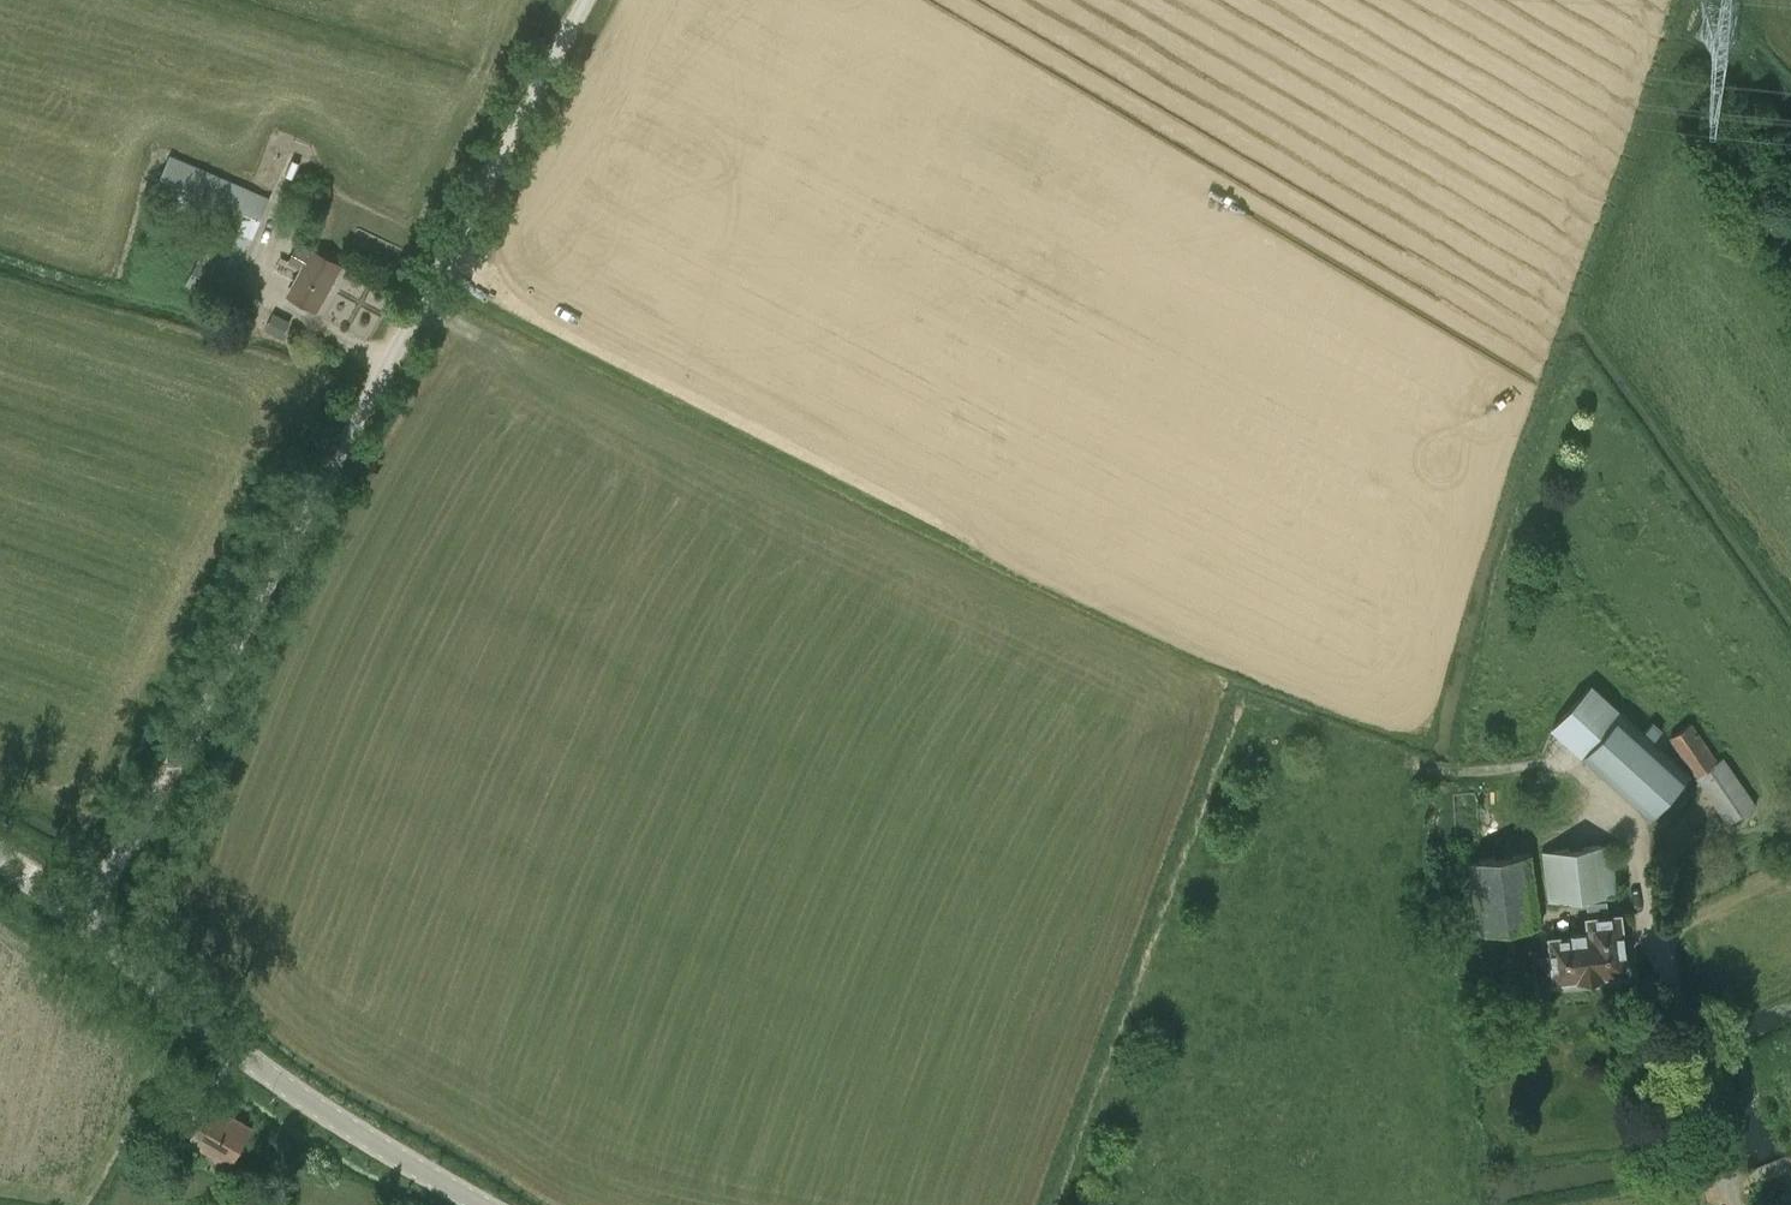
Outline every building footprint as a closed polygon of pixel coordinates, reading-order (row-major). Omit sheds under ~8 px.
[(252,239),(271,197),(170,153),(152,196),(252,239)] [(228,307),(243,280),(232,274),(244,252),(211,233),(185,284),(228,307)] [(289,261),(301,268),(287,294),(317,310),(342,263),(312,247),(311,250),(298,243),(289,261)] [(273,313),(265,329),(283,338),(291,322),(273,313)] [(1645,731),(1623,712),(1592,683),(1551,728),(1581,757),(1651,821),(1690,772),(1654,740),(1663,729),(1653,721),(1645,731)] [(1668,737),(1696,777),(1727,824),(1757,803),(1724,755),(1718,759),(1692,721),(1668,737)] [(1541,851),(1547,902),(1618,894),(1612,843),(1541,851)] [(1477,932),(1541,926),(1532,851),(1468,858),(1477,932)] [(1556,978),(1626,970),(1619,914),(1609,916),(1607,899),(1587,902),(1591,933),(1551,938),(1553,955),(1536,957),(1538,979),(1556,977),(1556,978)] [(253,1127),(210,1102),(188,1140),(231,1164),(253,1127)]
